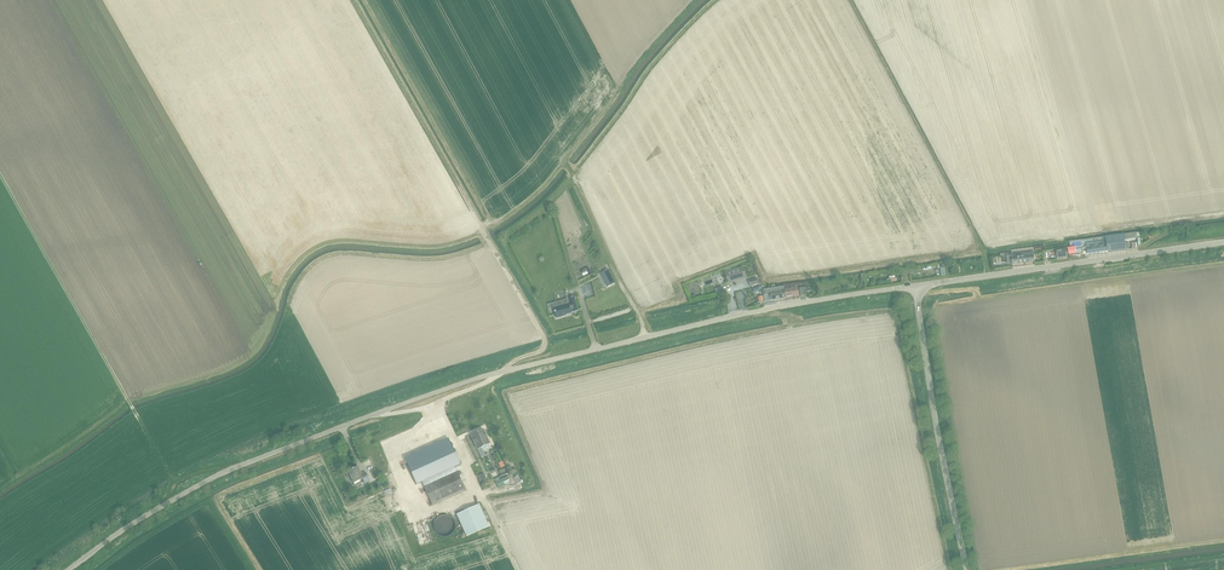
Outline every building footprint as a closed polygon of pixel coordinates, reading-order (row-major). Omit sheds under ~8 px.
[(1126,249),(1125,243),(1124,240),(1137,238),(1137,237),(1136,233),(1103,237),(1104,241),(1099,242),(1099,239),(1088,241),(1089,243),(1086,243),(1088,254),(1126,249)] [(1058,259),(1068,257),(1066,248),(1056,250),(1058,259)] [(1011,254),(1012,259),(1012,265),(1035,262),(1033,252),(1011,254)] [(946,275),(945,268),(944,264),(938,265),(938,268),(940,268),(942,276),(946,275)] [(725,273),(726,277),(728,283),(746,278),(743,267),(725,273)] [(600,274),(607,286),(615,282),(608,270),(600,274)] [(785,298),(784,291),(783,287),(767,289),(768,294),(763,295),(764,301),(785,298)] [(806,295),(806,293),(811,293),(810,287),(805,288),(799,288),(800,296),(806,295)] [(799,295),(798,289),(784,291),(785,298),(785,297),(799,295)] [(557,302),(547,304),(549,310),(554,309),(556,318),(562,316),(562,315),(571,313),(570,312),(572,311),(572,312),(578,310),(574,296),(568,297),(570,304),(568,305),(568,304),(559,307),(557,302)] [(471,435),(473,441),(481,458),(485,456),(481,448),(490,443),(483,429),(471,435)] [(450,442),(406,462),(416,484),(460,464),(450,442)] [(348,471),(351,476),(354,483),(362,479),(364,483),(370,481),(366,472),(361,474),(358,467),(348,471)] [(465,488),(457,471),(424,486),(431,504),(465,488)] [(496,482),(498,489),(510,483),(507,477),(496,482)] [(466,537),(489,527),(479,504),(456,515),(466,537)] [(443,516),(440,517),(438,518),(437,519),(436,520),(435,521),(435,522),(434,525),(434,527),(434,528),(434,530),(435,531),(436,532),(437,534),(438,535),(440,536),(441,536),(443,537),(445,537),(447,537),(450,536),(451,535),(453,533),(455,530),(455,528),(455,526),(455,523),(454,521),(453,519),(452,518),(450,517),(448,516),(447,516),(443,516)]
